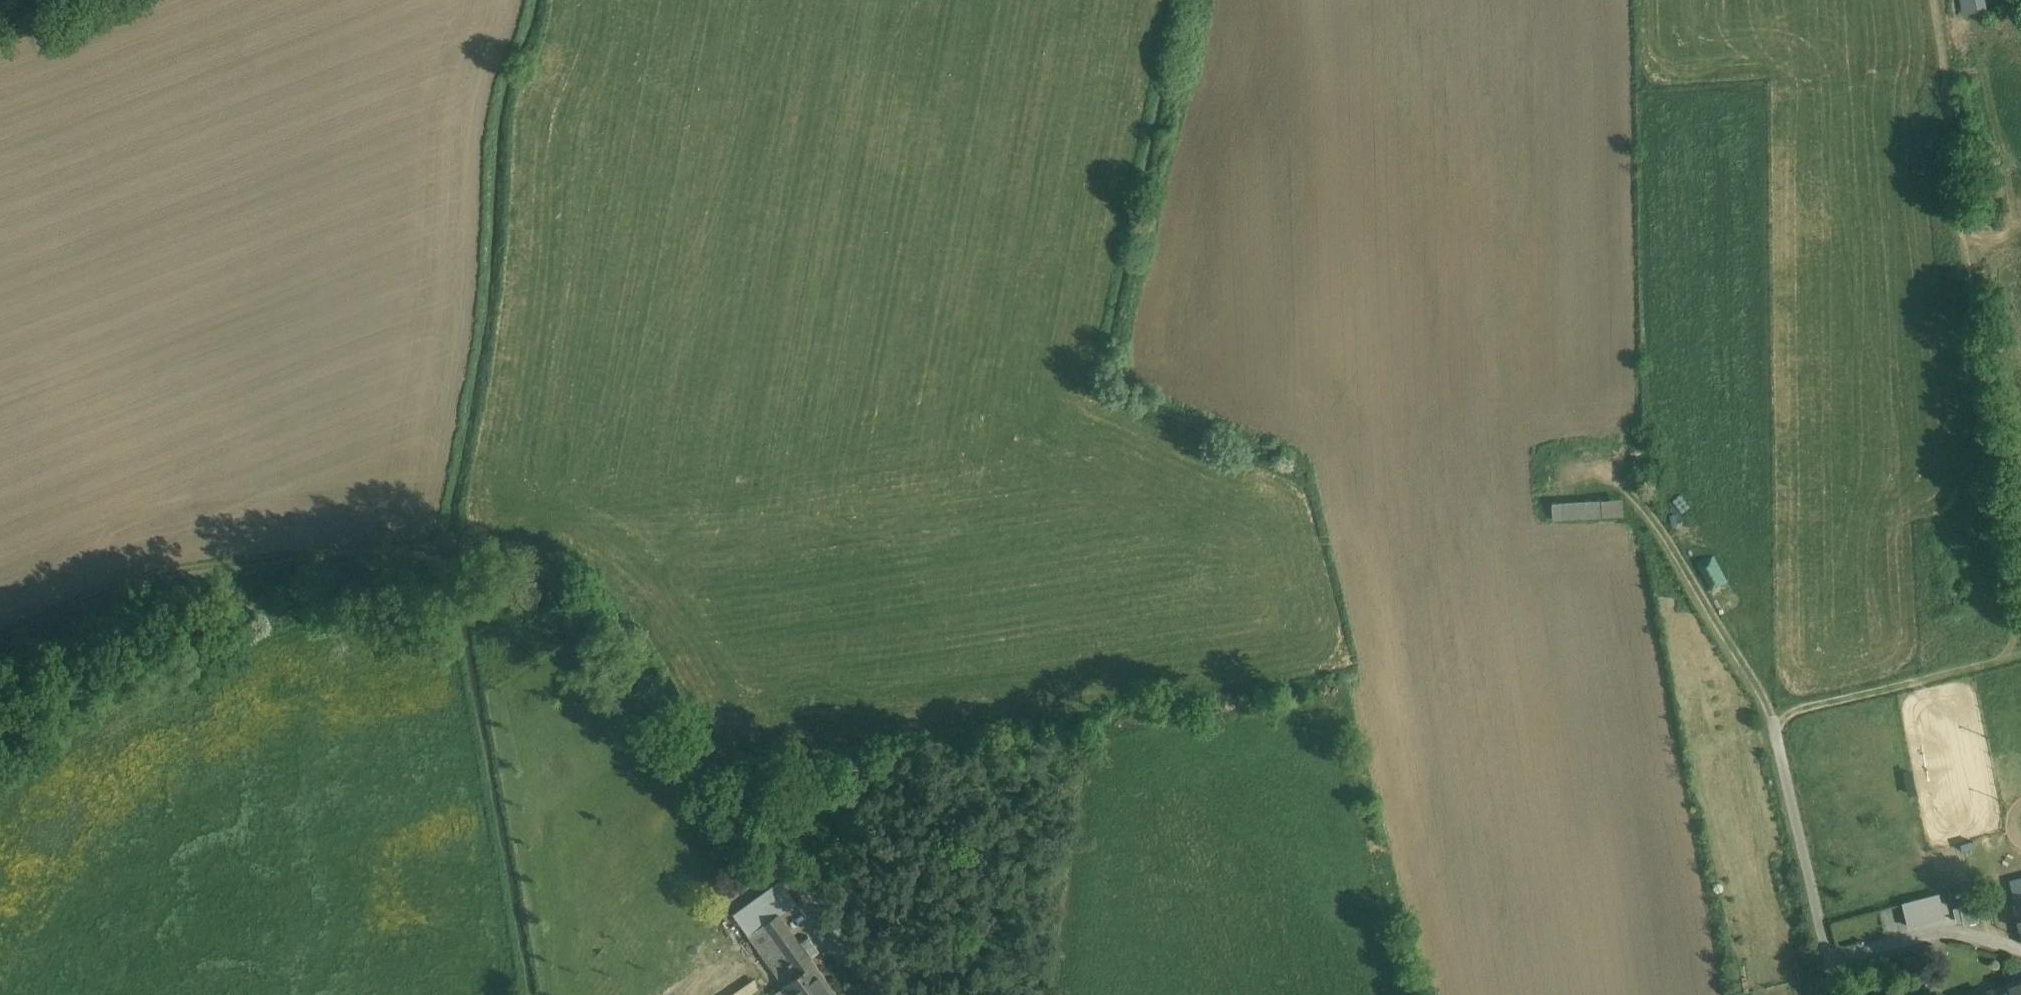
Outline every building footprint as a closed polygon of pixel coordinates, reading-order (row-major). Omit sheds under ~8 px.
[(1985,9),(1983,0),(1961,0),(1963,13),(1985,9)] [(1554,503),(1555,518),(1625,515),(1625,501),(1554,503)] [(2009,879),(2014,901),(2012,902),(2020,938),(2020,876),(2009,879)] [(734,915),(749,935),(779,914),(780,914),(797,903),(781,881),(734,915)] [(1941,894),(1901,903),(1908,930),(1947,920),(1941,894)] [(1964,924),(1983,917),(1978,902),(1959,909),(1964,924)] [(779,914),(749,935),(759,949),(760,949),(785,984),(815,962),(780,914),(779,914)] [(785,984),(784,985),(792,994),(838,994),(815,962),(785,984)] [(1979,994),(2020,994),(2020,980),(1979,994)]
